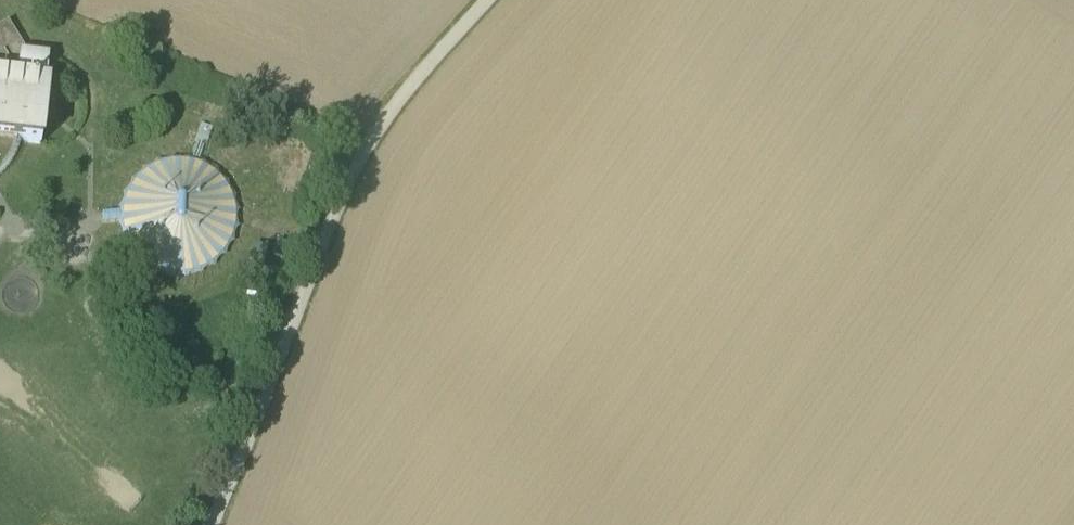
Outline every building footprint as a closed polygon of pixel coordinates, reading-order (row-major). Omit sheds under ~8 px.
[(1,57),(20,45),(7,23),(0,27),(0,55),(1,57)] [(5,64),(3,81),(44,86),(47,60),(28,58),(20,45),(1,57),(5,64)] [(44,86),(3,81),(0,81),(0,139),(16,141),(40,143),(46,97),(47,86),(44,86)] [(16,141),(0,139),(0,173),(4,169),(12,156),(16,141)] [(195,270),(210,264),(222,254),(231,240),(236,225),(237,209),(233,193),(224,180),(213,169),(198,161),(182,159),(166,160),(151,167),(139,177),(129,190),(124,206),(124,222),(128,237),(136,251),(148,262),(163,269),(179,272),(195,270)]
